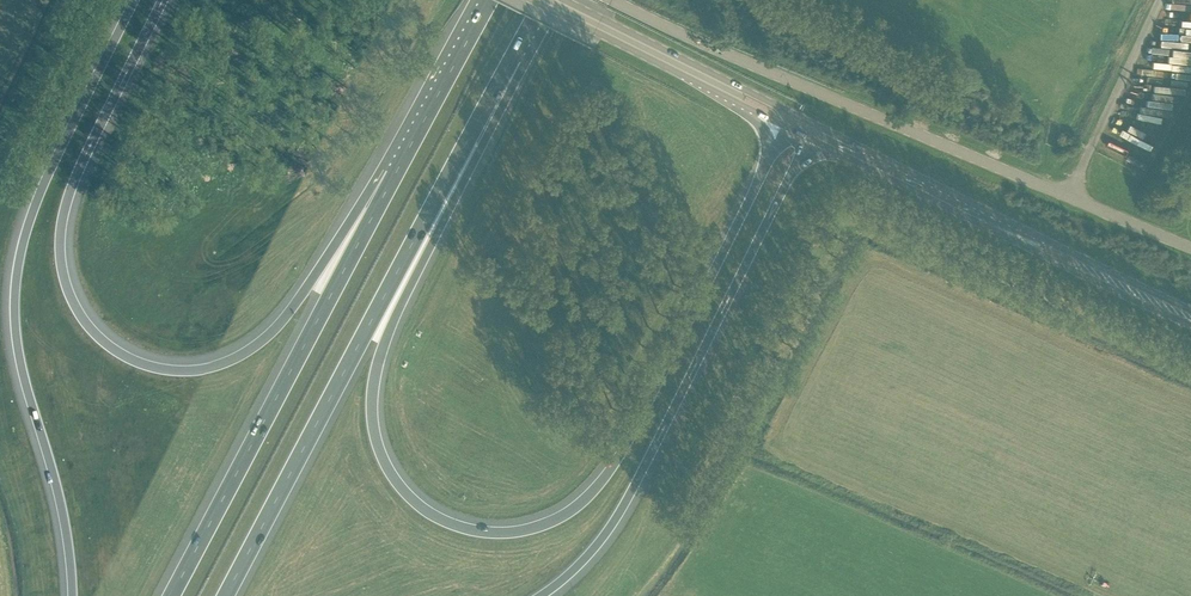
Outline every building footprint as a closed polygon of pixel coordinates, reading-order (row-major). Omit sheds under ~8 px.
[(1132,127),(1130,133),(1160,143),(1162,136),(1132,127)]
